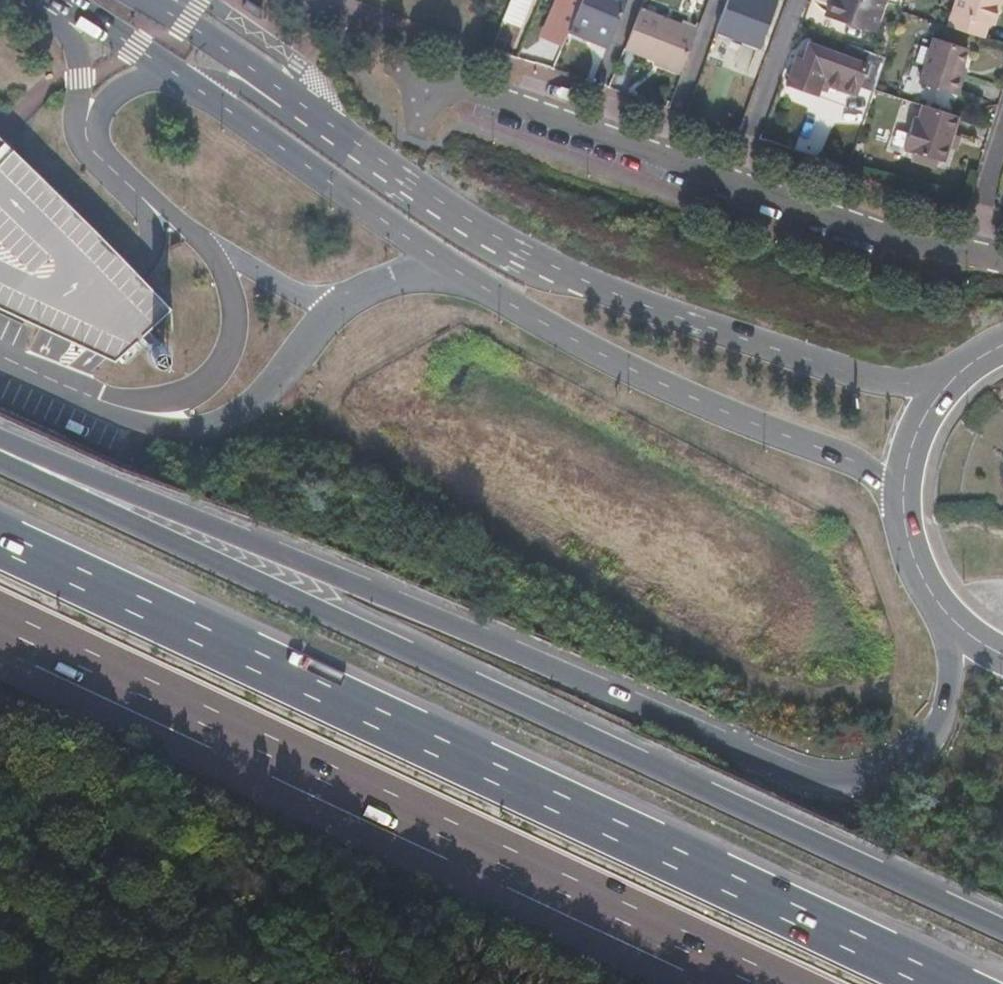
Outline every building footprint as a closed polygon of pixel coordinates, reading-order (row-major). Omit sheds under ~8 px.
[(545,38),(561,45),(571,22),(579,0),(561,0),(545,38)] [(571,22),(575,23),(571,32),(588,39),(591,34),(615,43),(627,14),(603,4),(604,0),(579,0),(571,22)] [(720,11),(763,26),(773,0),(724,0),(720,11)] [(823,14),(870,30),(880,0),(827,0),(823,14)] [(944,27),(980,38),(984,24),(988,26),(996,0),(952,0),(944,27)] [(520,7),(507,2),(498,26),(511,31),(520,7)] [(693,32),(638,9),(622,49),(677,71),(693,32)] [(963,48),(929,38),(915,82),(953,94),(959,75),(955,74),(958,65),(963,48)] [(799,59),(794,57),(785,82),(814,93),(819,81),(852,94),(856,82),(873,88),(883,59),(867,53),(863,63),(806,42),(799,59)] [(910,120),(908,119),(899,150),(940,163),(955,116),(915,104),(910,120)] [(81,362),(111,376),(155,322),(122,287),(3,162),(0,159),(0,323),(81,362)]
